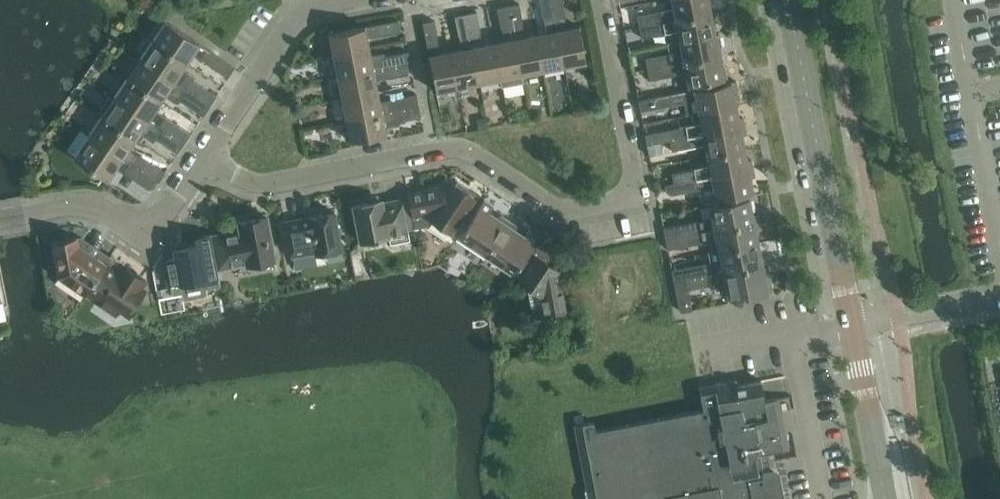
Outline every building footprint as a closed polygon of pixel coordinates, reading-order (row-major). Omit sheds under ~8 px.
[(536,35),(543,69),(564,65),(552,0),(540,0),(544,20),(545,19),(548,33),(536,35)] [(564,65),(586,61),(579,27),(568,29),(565,15),(566,15),(563,0),(552,0),(564,65)] [(638,16),(640,27),(711,13),(709,0),(672,0),(674,9),(661,12),(661,11),(638,16)] [(520,4),(509,6),(522,74),(543,69),(536,35),(525,37),(523,24),(520,4)] [(505,41),(494,43),(501,78),(502,85),(523,81),(522,74),(509,6),(498,8),(501,28),(502,28),(505,41)] [(477,12),(466,14),(480,82),(501,78),(494,43),(483,45),(480,32),(481,32),(477,12)] [(711,13),(640,27),(642,38),(665,33),(678,30),(680,41),(716,34),(711,13)] [(463,49),(452,51),(458,86),(480,82),(466,14),(455,16),(459,36),(460,36),(463,49)] [(166,20),(153,40),(187,63),(191,56),(196,55),(206,62),(206,63),(226,76),(233,66),(200,43),(166,20)] [(398,20),(330,34),(335,56),(369,48),(367,37),(381,35),(381,36),(401,32),(398,20)] [(424,22),(423,22),(437,90),(458,86),(452,51),(440,53),(438,40),(439,40),(435,20),(424,22)] [(669,54),(646,58),(648,69),(720,55),(716,34),(680,41),(682,51),(669,54)] [(153,40),(140,59),(201,100),(207,104),(210,106),(217,96),(194,80),(195,78),(195,76),(183,68),(187,63),(153,40)] [(369,48),(335,56),(339,77),(407,63),(405,52),(385,56),(385,52),(371,55),(369,48)] [(720,55),(648,69),(650,80),(673,76),(673,75),(686,72),(689,86),(724,79),(728,78),(725,67),(721,64),(720,55)] [(139,57),(126,76),(128,77),(161,100),(163,98),(165,95),(177,103),(179,103),(180,101),(194,111),(201,100),(140,59),(139,57)] [(407,63),(339,77),(343,98),(377,91),(375,80),(389,77),(389,78),(409,74),(407,63)] [(128,77),(115,96),(181,142),(185,144),(192,134),(166,116),(165,117),(158,112),(157,107),(161,100),(128,77)] [(652,97),(639,100),(641,111),(654,109),(685,102),(687,115),(700,112),(737,105),(734,91),(738,91),(736,81),(732,82),(732,81),(695,89),(652,97)] [(377,91),(343,98),(347,119),(419,105),(417,94),(413,95),(393,99),(393,100),(379,102),(377,91)] [(109,99),(101,111),(101,115),(102,115),(136,138),(140,141),(143,135),(152,140),(154,137),(175,151),(178,154),(185,144),(181,142),(115,96),(114,98),(109,99)] [(201,100),(194,111),(203,117),(210,106),(207,104),(201,100)] [(419,105),(347,119),(352,141),(386,134),(385,127),(399,124),(400,122),(405,121),(406,119),(417,117),(418,118),(422,117),(419,105)] [(702,123),(646,134),(648,144),(648,145),(662,142),(671,140),(745,126),(745,125),(743,117),(739,118),(737,105),(700,112),(702,123)] [(102,115),(89,134),(156,179),(163,169),(140,154),(140,155),(129,147),(136,138),(102,115)] [(487,117),(477,119),(479,130),(489,128),(487,117)] [(745,126),(671,140),(673,150),(706,144),(708,155),(745,148),(742,135),(747,134),(745,126)] [(89,134),(74,156),(108,179),(116,167),(149,189),(156,179),(89,134)] [(662,142),(648,145),(650,154),(650,155),(664,152),(662,142)] [(710,165),(672,173),(674,183),(753,168),(752,159),(747,160),(745,148),(708,155),(710,165)] [(674,183),(665,184),(666,191),(672,195),(676,194),(714,187),(717,200),(753,193),(751,177),(755,177),(753,168),(674,183)] [(163,169),(156,179),(159,181),(166,172),(163,169)] [(423,194),(409,197),(410,200),(415,228),(430,225),(428,227),(447,239),(454,228),(475,197),(466,191),(467,189),(466,187),(459,183),(457,183),(456,185),(453,183),(448,191),(441,186),(422,190),(423,194)] [(675,225),(664,227),(666,238),(754,221),(749,197),(710,205),(713,219),(700,221),(699,220),(675,225)] [(484,199),(460,235),(487,254),(510,221),(501,215),(499,218),(489,211),(493,205),(484,199)] [(382,200),(353,205),(360,241),(389,236),(391,243),(409,239),(407,230),(402,202),(383,205),(382,200)] [(415,228),(410,200),(402,202),(407,230),(415,228)] [(335,211),(285,221),(292,256),(315,252),(316,254),(327,252),(329,263),(345,260),(343,249),(335,211)] [(240,230),(211,236),(218,270),(246,264),(247,265),(276,259),(268,216),(238,222),(240,230)] [(510,221),(487,254),(515,272),(540,236),(530,229),(525,236),(516,230),(518,226),(510,221)] [(754,221),(666,238),(668,249),(679,247),(704,242),(717,239),(719,250),(758,243),(754,221)] [(421,229),(415,230),(417,241),(428,239),(426,233),(421,229)] [(176,259),(164,261),(168,284),(171,283),(173,296),(183,294),(184,300),(208,295),(207,289),(221,286),(219,276),(218,270),(211,236),(211,234),(195,237),(197,245),(175,249),(176,259)] [(515,272),(513,276),(520,281),(541,296),(546,317),(567,313),(559,270),(547,262),(556,246),(540,236),(515,272)] [(77,237),(53,241),(60,275),(86,293),(106,264),(111,257),(100,249),(95,256),(87,250),(85,242),(81,240),(77,241),(77,237)] [(677,269),(672,270),(675,281),(679,280),(685,279),(762,264),(758,243),(719,250),(709,252),(711,263),(706,264),(706,263),(677,269)] [(106,264),(86,293),(116,313),(122,304),(131,310),(145,290),(142,288),(146,281),(122,265),(118,271),(106,264)] [(679,280),(675,281),(680,310),(683,312),(692,310),(688,290),(710,285),(710,288),(726,285),(728,297),(748,293),(749,297),(768,293),(768,292),(770,291),(772,289),(769,276),(767,275),(765,275),(762,264),(685,279),(679,280)] [(577,318),(567,320),(570,340),(580,338),(577,318)] [(575,426),(589,498),(655,498),(656,498),(784,498),(779,471),(774,467),(771,450),(783,448),(777,416),(769,417),(764,395),(761,380),(737,385),(736,380),(699,387),(704,410),(595,431),(593,423),(575,426)]
